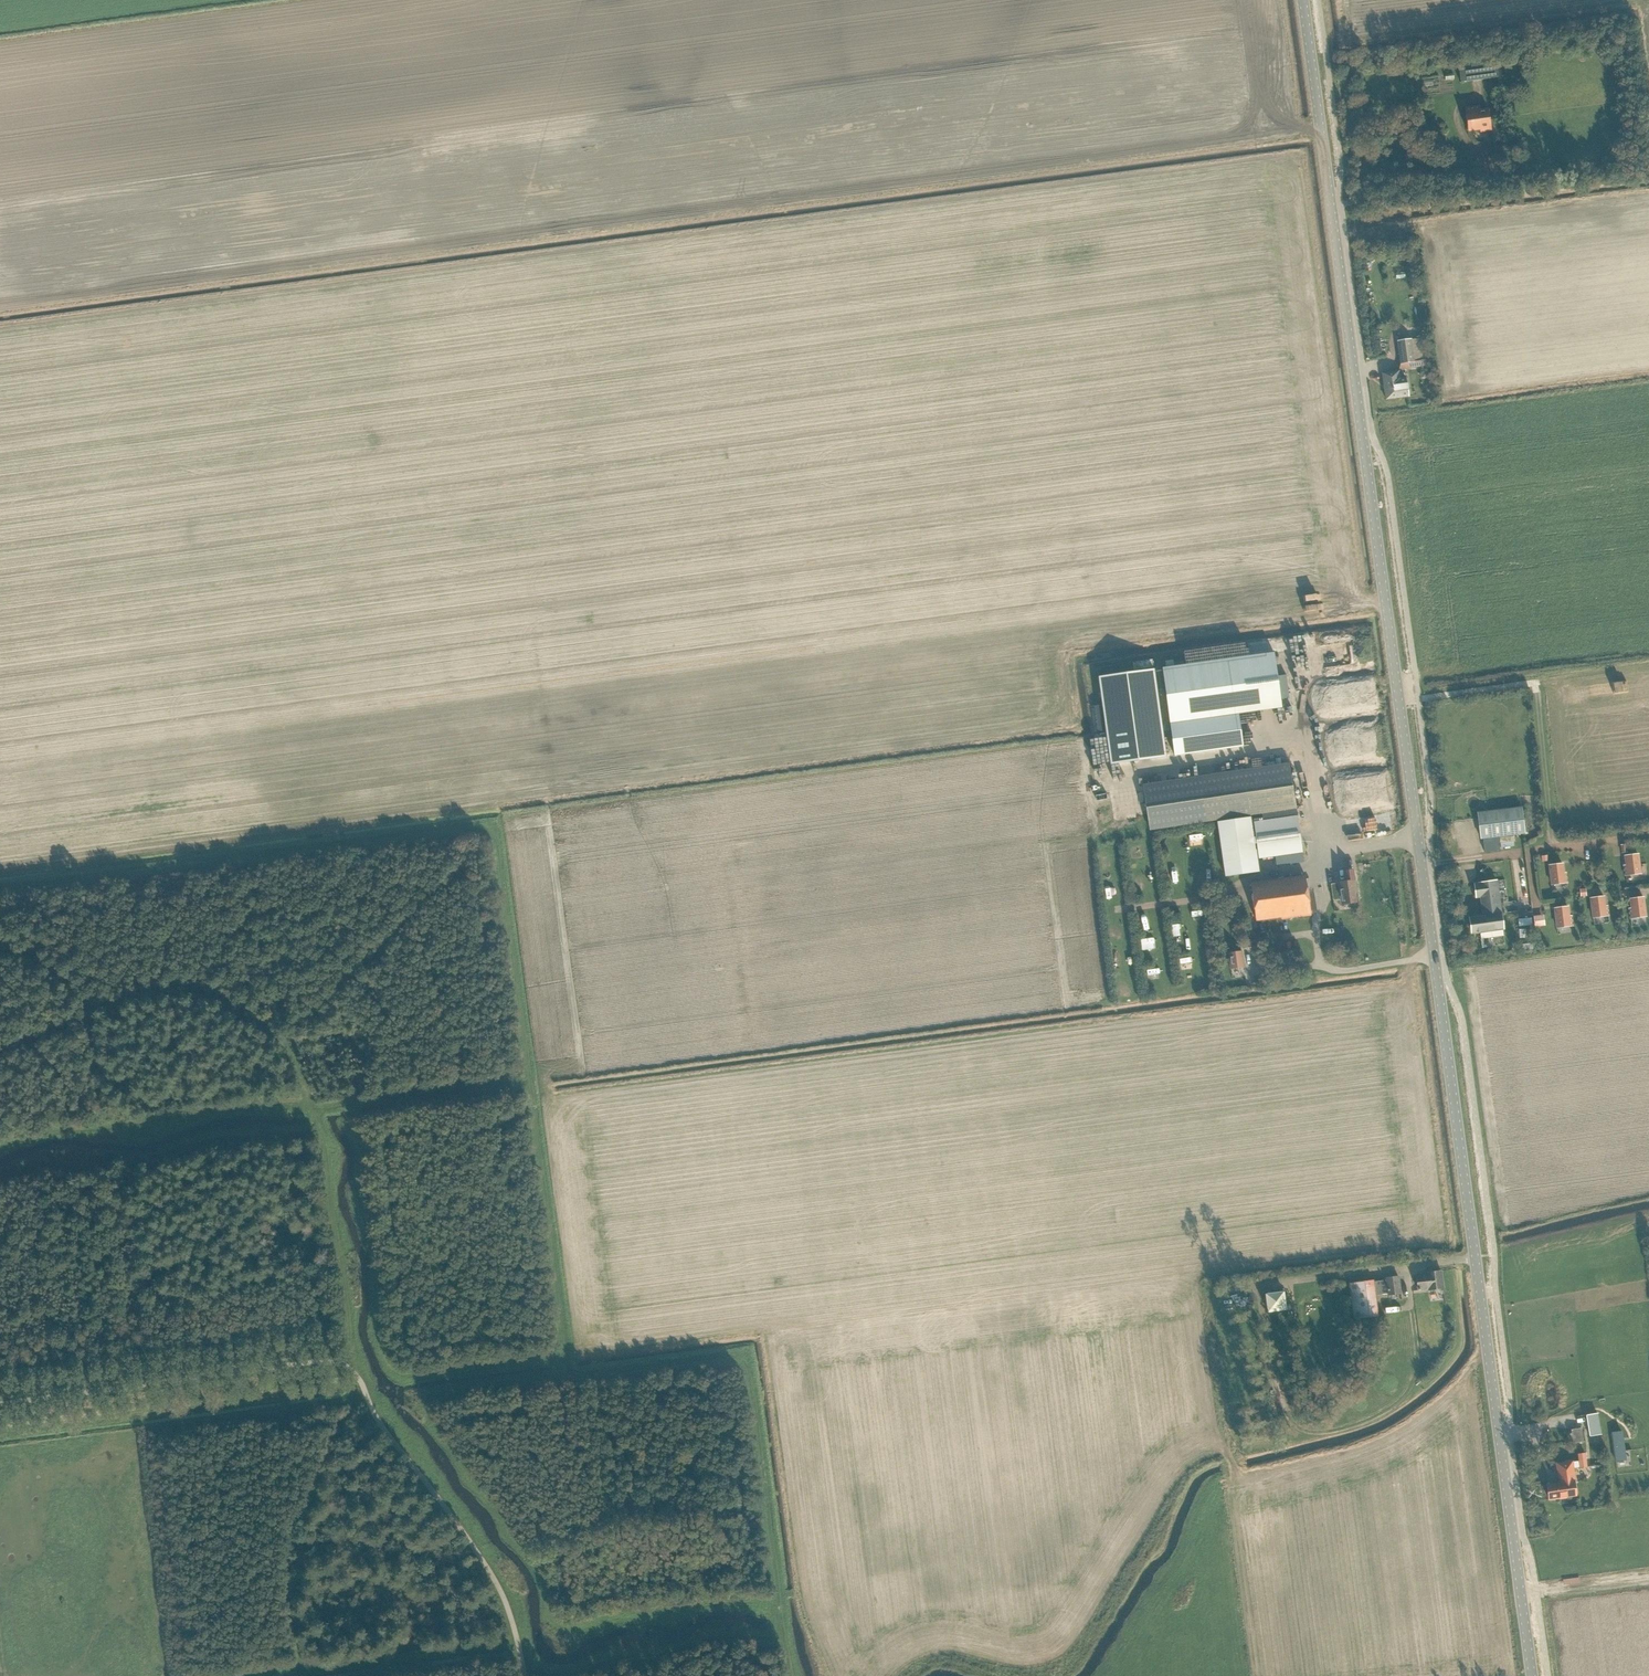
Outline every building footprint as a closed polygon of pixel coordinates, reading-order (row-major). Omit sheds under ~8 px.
[(1503,129),(1497,129),(1492,130),(1489,110),(1479,111),(1479,106),(1464,108),(1468,130),(1479,129),(1479,132),(1489,131),(1491,140),(1504,139),(1503,129)] [(1411,339),(1398,341),(1401,363),(1414,361),(1411,339)] [(1399,371),(1383,373),(1386,399),(1407,396),(1405,378),(1400,379),(1399,371)] [(1274,652),(1163,667),(1170,722),(1174,755),(1243,746),(1239,713),(1282,707),(1280,695),(1277,673),(1274,652)] [(1155,668),(1101,676),(1113,763),(1167,756),(1155,668)] [(1285,672),(1277,673),(1280,695),(1288,694),(1285,672)] [(1290,762),(1143,783),(1150,828),(1296,807),(1290,762)] [(1521,807),(1478,812),(1481,838),(1483,838),(1499,836),(1525,833),(1521,807)] [(1251,815),(1217,821),(1225,876),(1260,871),(1255,844),(1257,843),(1259,858),(1275,856),(1303,852),(1297,815),(1254,821),(1256,836),(1254,836),(1251,815)] [(1499,836),(1483,838),(1485,852),(1500,850),(1499,836)] [(1303,852),(1275,856),(1277,864),(1304,861),(1303,852)] [(1626,865),(1624,865),(1625,875),(1640,873),(1638,854),(1625,855),(1626,865)] [(1562,863),(1549,865),(1552,884),(1567,882),(1565,873),(1563,873),(1562,863)] [(1355,881),(1354,870),(1346,871),(1348,882),(1332,884),(1334,899),(1341,898),(1342,904),(1358,902),(1355,881)] [(1306,875),(1251,883),(1256,920),(1282,916),(1282,919),(1312,915),(1306,875)] [(1484,915),(1470,917),(1472,932),(1480,931),(1481,937),(1503,934),(1502,928),(1503,928),(1496,880),(1475,883),(1476,896),(1482,896),(1484,909),(1483,910),(1484,915)] [(1625,889),(1617,890),(1618,897),(1626,896),(1625,889)] [(1603,896),(1591,898),(1593,917),(1608,915),(1607,906),(1605,906),(1603,896)] [(1631,908),(1629,908),(1630,918),(1645,916),(1643,897),(1630,898),(1631,908)] [(1567,906),(1555,908),(1557,927),(1572,925),(1571,916),(1569,916),(1567,906)] [(1242,949),(1228,952),(1230,969),(1245,967),(1242,949)] [(1441,1270),(1416,1274),(1419,1291),(1443,1287),(1441,1270)] [(1385,1279),(1387,1293),(1388,1295),(1401,1293),(1399,1275),(1385,1277),(1385,1279)] [(1376,1295),(1387,1293),(1385,1279),(1374,1281),(1374,1279),(1349,1283),(1353,1319),(1378,1315),(1376,1295)] [(1284,1290),(1265,1293),(1267,1312),(1286,1309),(1284,1290)] [(1598,1412),(1586,1414),(1589,1431),(1600,1429),(1598,1412)] [(1581,1427),(1571,1429),(1573,1442),(1583,1441),(1581,1427)] [(1622,1431),(1612,1432),(1616,1460),(1626,1459),(1622,1431)] [(1585,1454),(1578,1454),(1579,1468),(1587,1467),(1585,1454)] [(1548,1483),(1547,1483),(1549,1498),(1560,1497),(1560,1496),(1561,1496),(1561,1497),(1567,1497),(1566,1495),(1577,1494),(1572,1461),(1558,1463),(1560,1475),(1562,1475),(1563,1481),(1548,1483)]
